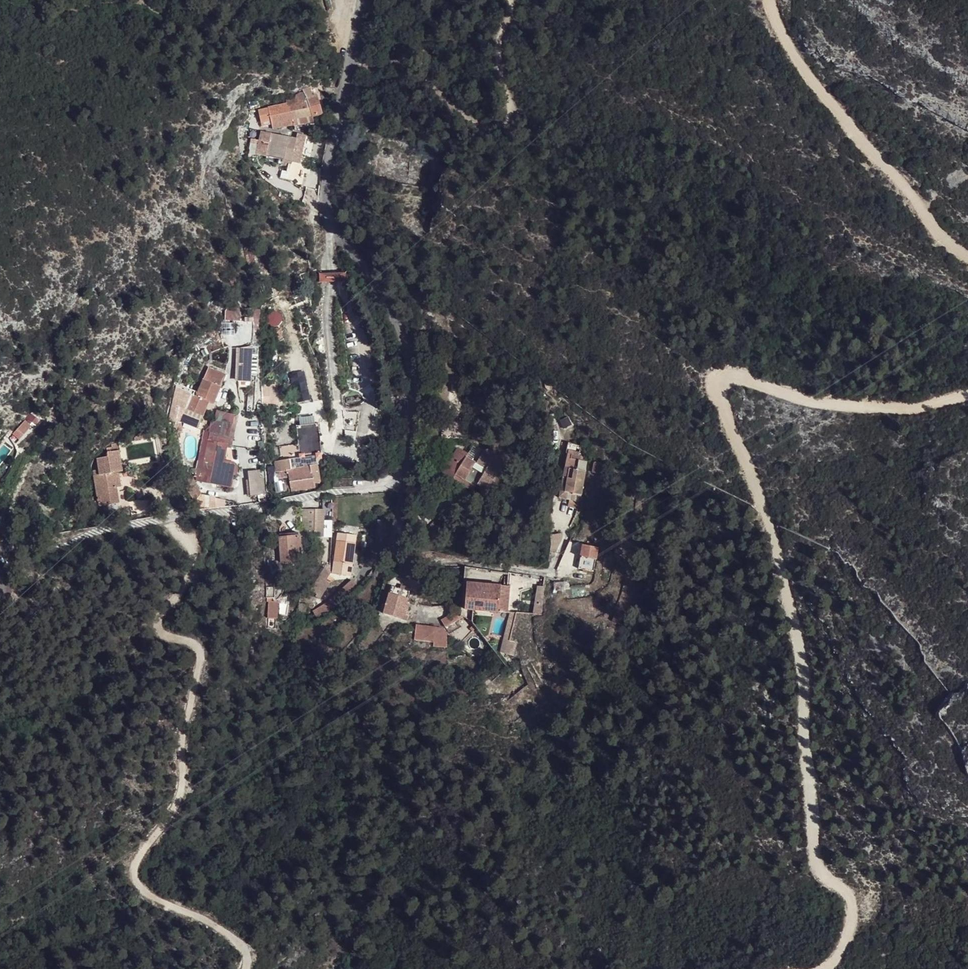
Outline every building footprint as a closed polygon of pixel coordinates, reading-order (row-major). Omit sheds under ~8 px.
[(274,123),(316,115),(315,111),(324,109),(318,91),(326,88),(323,81),(297,89),(297,93),(288,94),(288,99),(270,102),(270,103),(272,114),(274,123)] [(272,114),(270,103),(260,104),(258,116),(272,114)] [(299,134),(265,126),(262,136),(254,134),(253,139),(257,140),(255,148),(281,154),(280,159),(293,162),(293,159),(302,161),(310,131),(300,129),(299,134)] [(330,272),(316,272),(316,281),(330,281),(344,280),(344,272),(330,272)] [(223,311),(226,321),(232,319),(229,309),(223,311)] [(236,350),(234,382),(250,383),(251,348),(236,350)] [(227,370),(210,363),(198,392),(194,390),(183,417),(200,424),(211,397),(215,399),(227,370)] [(266,384),(268,401),(278,400),(277,383),(266,384)] [(226,461),(234,418),(213,413),(207,439),(203,458),(214,460),(208,484),(231,490),(237,463),(226,461)] [(181,416),(174,417),(175,428),(185,427),(184,421),(181,416)] [(21,440),(31,425),(23,419),(13,435),(21,440)] [(292,459),(275,461),(276,472),(285,471),(285,470),(287,470),(291,491),(314,488),(313,483),(320,482),(317,468),(321,467),(318,423),(296,425),(299,454),(291,455),(292,459)] [(109,452),(99,453),(102,469),(96,470),(101,501),(121,499),(118,483),(122,482),(120,467),(124,467),(121,445),(120,438),(113,439),(114,442),(108,443),(109,448),(109,452)] [(460,444),(443,471),(454,477),(455,475),(475,486),(478,481),(486,486),(502,459),(493,454),(487,464),(469,452),(470,450),(460,444)] [(575,446),(570,445),(567,462),(571,463),(567,486),(583,489),(589,457),(582,455),(583,451),(574,449),(575,446)] [(597,457),(595,468),(605,470),(606,459),(597,457)] [(571,463),(567,462),(561,493),(581,497),(583,489),(567,486),(571,463)] [(259,466),(249,467),(250,475),(249,475),(252,498),(267,496),(264,473),(260,474),(259,466)] [(152,493),(131,496),(133,511),(154,508),(152,493)] [(200,502),(202,509),(216,507),(215,500),(200,502)] [(302,504),(303,526),(317,526),(317,532),(326,532),(326,504),(302,504)] [(358,530),(340,528),(334,568),(353,571),(358,530)] [(281,532),(282,558),(303,557),(302,531),(281,532)] [(554,534),(555,542),(562,544),(566,536),(566,533),(554,534)] [(585,540),(580,564),(585,564),(589,565),(595,567),(600,543),(585,540)] [(562,544),(555,542),(553,551),(558,552),(562,544)] [(328,576),(333,567),(326,563),(312,585),(319,589),(317,592),(322,594),(332,578),(328,576)] [(345,583),(330,596),(336,603),(351,590),(359,582),(353,575),(345,583)] [(503,580),(470,578),(468,605),(501,607),(503,580)] [(512,581),(503,580),(501,607),(510,608),(512,581)] [(394,581),(387,609),(409,615),(410,611),(408,610),(409,606),(410,606),(411,599),(408,599),(412,587),(404,584),(394,581)] [(539,581),(535,609),(544,607),(546,582),(539,581)] [(277,583),(268,582),(269,593),(277,594),(277,583)] [(280,597),(270,597),(270,613),(279,613),(280,597)] [(307,598),(299,597),(298,611),(307,607),(307,598)] [(443,614),(447,622),(464,612),(460,605),(443,614)] [(502,648),(508,649),(511,636),(518,607),(512,607),(502,648)] [(435,642),(449,642),(449,629),(445,623),(418,620),(416,635),(436,637),(435,642)] [(511,636),(508,649),(516,651),(519,638),(511,636)]
